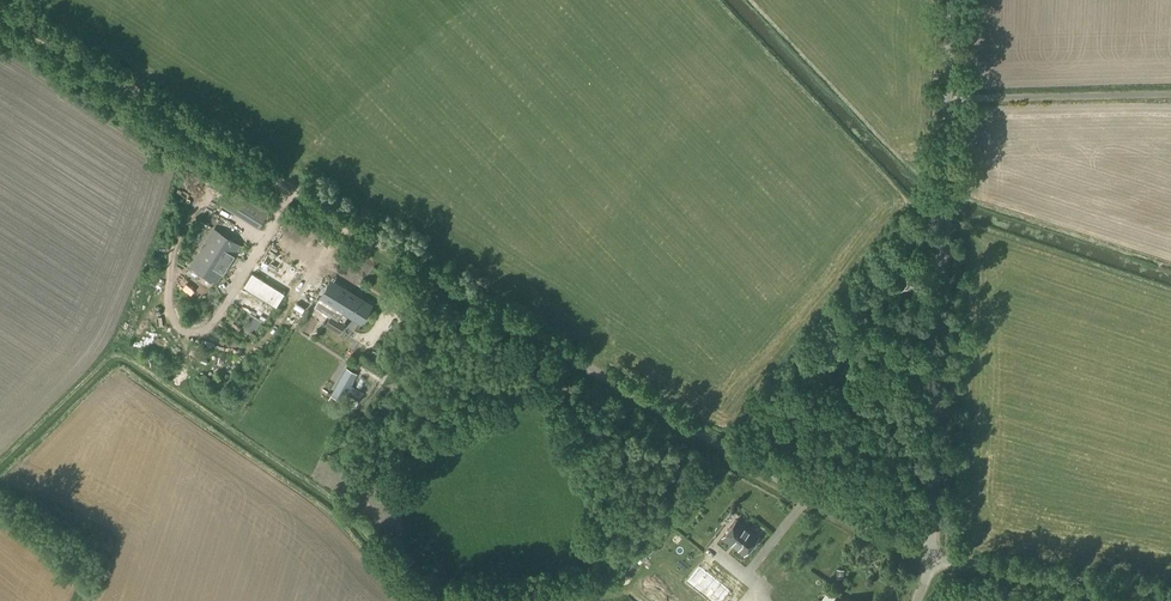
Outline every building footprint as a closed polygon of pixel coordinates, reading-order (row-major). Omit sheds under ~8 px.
[(248,198),(238,214),(258,227),(268,211),(248,198)] [(239,245),(214,230),(192,265),(216,281),(239,245)] [(285,294),(252,274),(244,287),(276,307),(285,294)] [(371,306),(356,296),(342,287),(331,305),(338,309),(333,317),(331,316),(326,324),(339,332),(344,324),(343,323),(348,315),(360,323),(371,306)] [(744,554),(758,538),(736,520),(723,537),(744,554)] [(810,564),(814,557),(800,550),(797,557),(810,564)] [(703,573),(712,561),(706,557),(697,568),(703,573)] [(836,569),(836,578),(843,579),(844,570),(836,569)]
